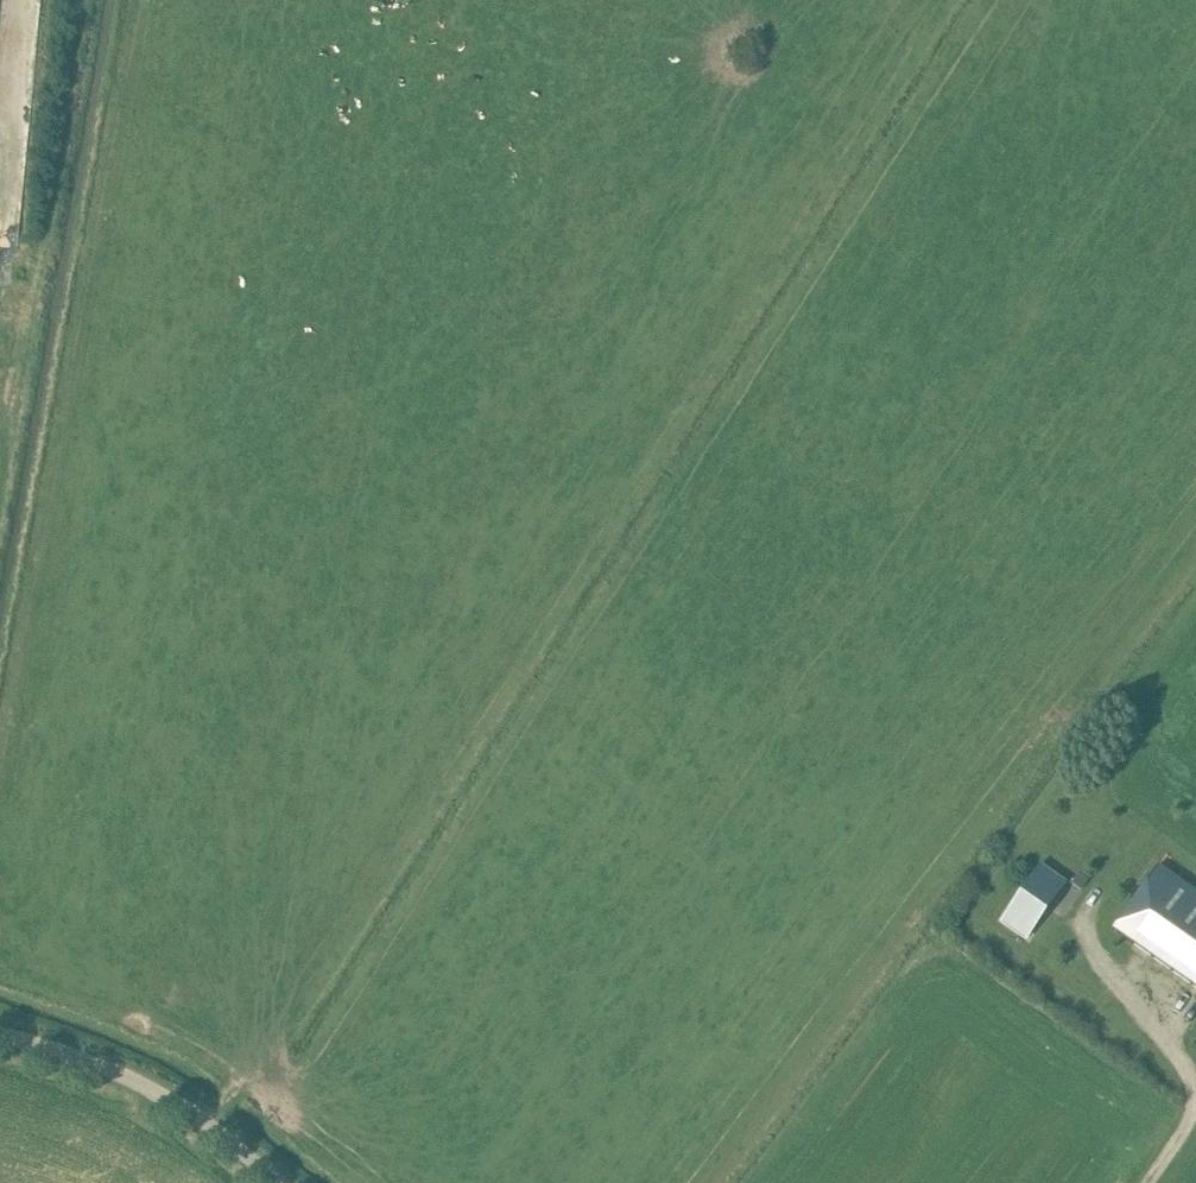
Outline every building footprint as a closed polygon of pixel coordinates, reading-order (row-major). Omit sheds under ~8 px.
[(1153,873),(1110,938),(1195,995),(1195,901),(1153,873)] [(1032,939),(1064,892),(1037,874),(1006,922),(1032,939)]
